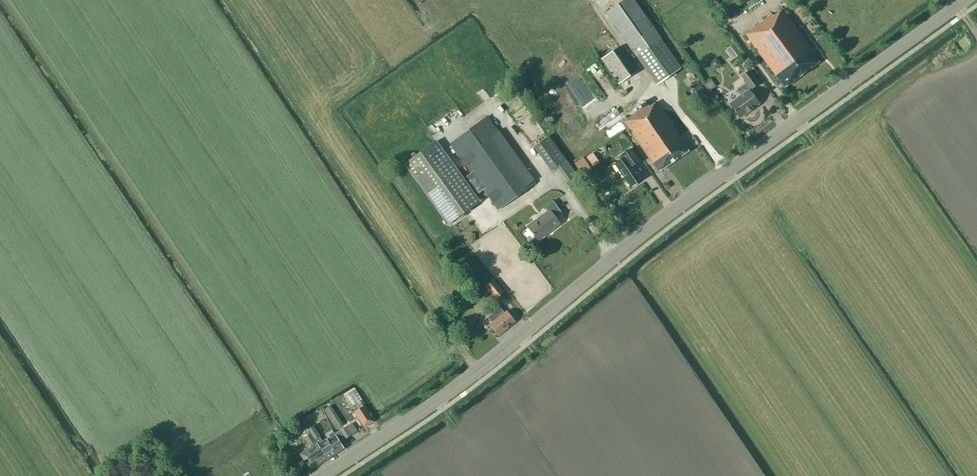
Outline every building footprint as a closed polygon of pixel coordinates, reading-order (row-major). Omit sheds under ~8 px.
[(633,0),(624,0),(606,13),(657,85),(680,68),(633,0)] [(725,11),(734,18),(742,9),(733,2),(725,11)] [(773,16),(772,14),(745,34),(784,87),(820,61),(782,10),(773,16)] [(726,49),(734,59),(740,53),(733,44),(726,49)] [(636,72),(618,46),(601,58),(619,83),(636,72)] [(708,63),(714,71),(721,65),(716,57),(708,63)] [(750,89),(751,89),(758,83),(749,71),(741,76),(746,82),(736,90),(740,95),(729,103),(740,118),(759,104),(749,90),(750,89)] [(704,82),(707,89),(716,85),(712,78),(704,82)] [(648,104),(624,121),(659,171),(690,150),(656,101),(649,106),(648,104)] [(607,113),(604,106),(587,113),(590,121),(607,113)] [(480,201),(465,182),(473,176),(498,210),(536,183),(487,116),(450,143),(441,149),(436,141),(404,164),(448,224),(480,201)] [(750,128),(761,127),(760,118),(749,120),(750,128)] [(686,133),(690,143),(696,141),(691,131),(686,133)] [(549,136),(534,146),(551,171),(566,160),(549,136)] [(639,161),(630,149),(621,155),(622,158),(614,163),(630,186),(641,179),(632,165),(639,161)] [(583,159),(590,168),(599,162),(592,153),(583,159)] [(547,192),(538,198),(544,207),(548,212),(527,227),(537,240),(560,224),(555,217),(561,212),(553,201),(547,192)] [(487,285),(485,283),(479,288),(481,291),(485,287),(495,299),(504,293),(493,280),(487,285)] [(506,311),(504,313),(500,307),(498,308),(495,305),(485,313),(488,316),(487,317),(491,323),(489,325),(498,336),(515,321),(506,311)] [(348,398),(352,406),(357,403),(352,395),(348,398)] [(323,408),(336,428),(343,423),(330,404),(323,408)] [(354,411),(365,427),(374,421),(364,405),(354,411)] [(327,459),(336,453),(327,440),(326,438),(321,441),(319,437),(320,436),(313,426),(307,429),(309,433),(327,459)] [(344,448),(339,441),(345,437),(346,438),(351,435),(346,426),(340,430),(339,428),(333,431),(335,435),(327,440),(336,453),(344,448)] [(303,437),(309,445),(312,443),(314,446),(301,455),(304,460),(310,470),(327,459),(309,433),(303,437)] [(272,445),(281,459),(288,454),(279,441),(272,445)]
